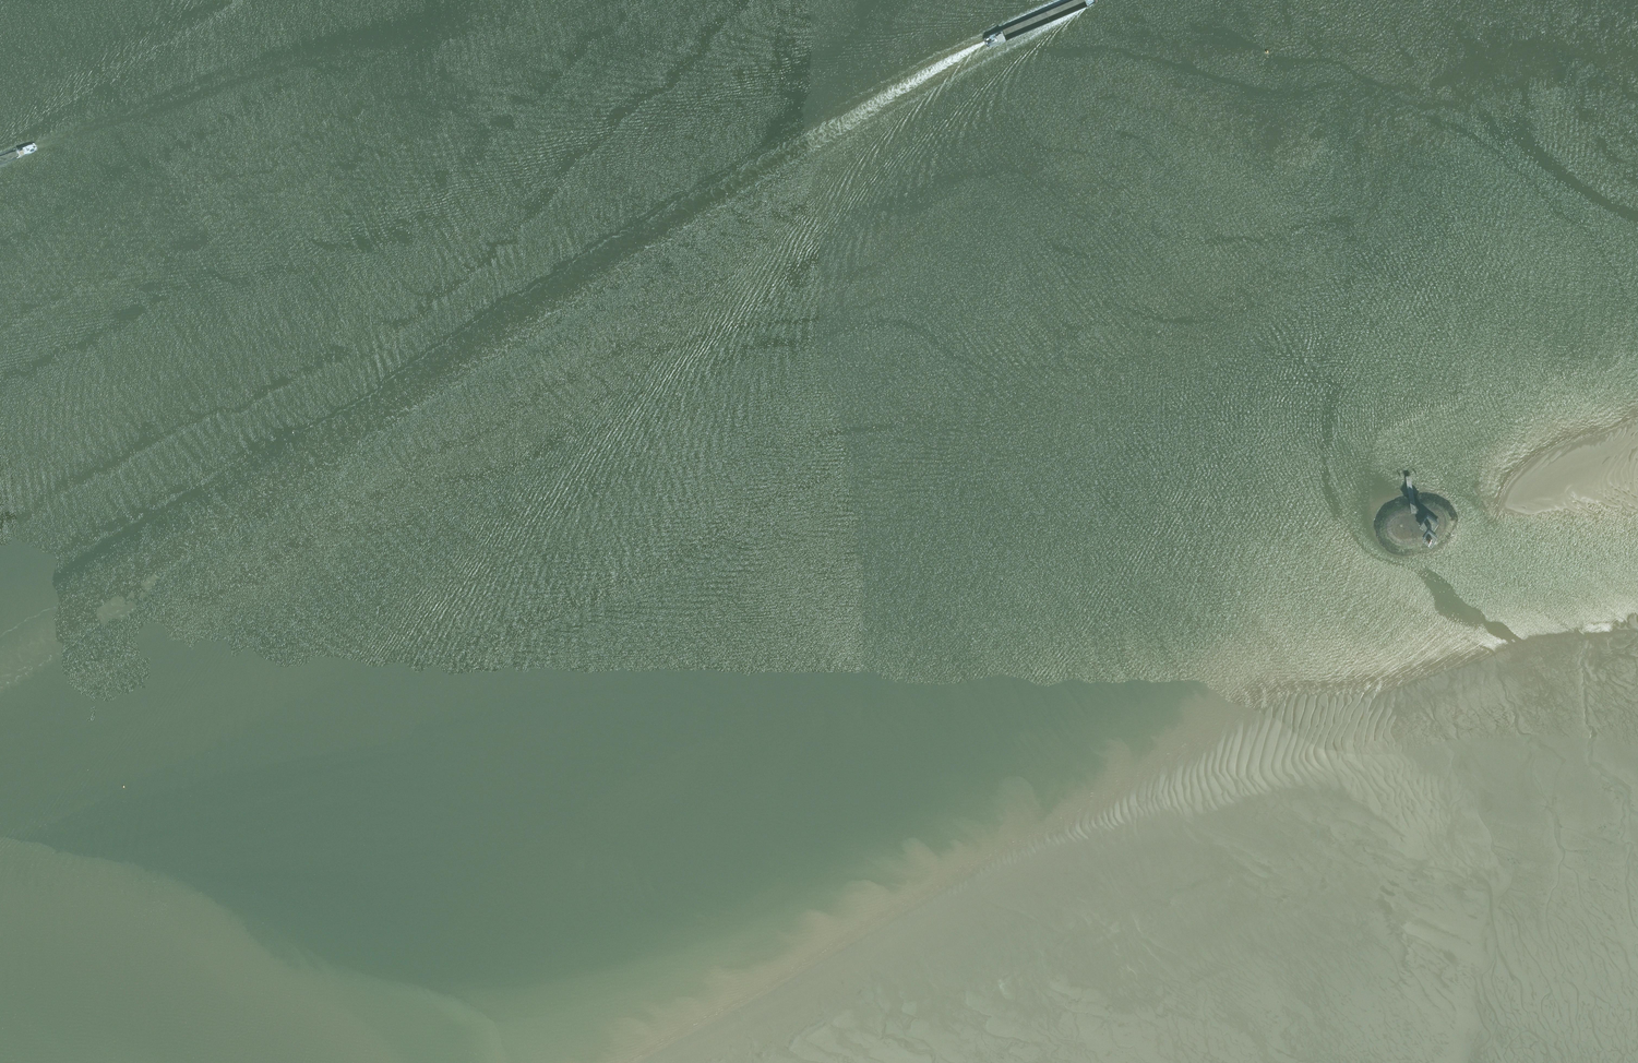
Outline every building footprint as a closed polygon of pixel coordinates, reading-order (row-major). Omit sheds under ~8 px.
[(1431,533),(1439,523),(1428,515),(1421,526),(1431,533)]
